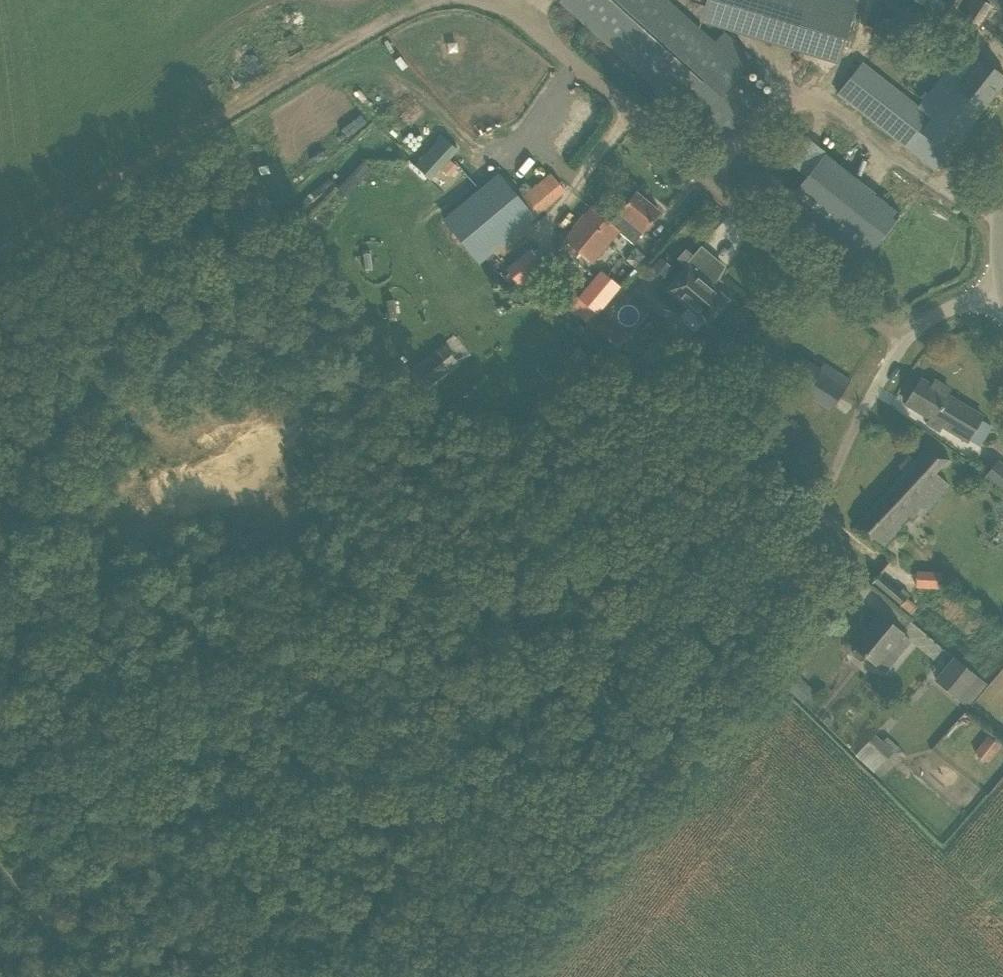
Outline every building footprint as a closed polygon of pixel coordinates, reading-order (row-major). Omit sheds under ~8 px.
[(724,141),(767,93),(684,20),(687,16),(669,0),(560,0),(559,1),(637,72),(641,68),(724,141)] [(837,63),(856,2),(852,0),(702,0),(705,1),(699,21),(837,63)] [(977,27),(981,20),(988,24),(997,10),(990,5),(981,0),(976,0),(964,19),(977,27)] [(900,10),(890,35),(905,41),(908,35),(915,38),(912,44),(926,50),(937,26),(900,10)] [(935,170),(1002,84),(1002,76),(978,57),(961,79),(948,68),(917,107),(861,63),(838,93),(935,170)] [(415,165),(430,179),(458,150),(442,135),(415,165)] [(795,190),(873,249),(902,210),(806,138),(790,158),(809,172),(795,190)] [(372,169),(362,159),(336,185),(345,195),(372,169)] [(463,236),(483,259),(565,190),(550,172),(531,189),(525,182),(513,192),(514,194),(463,236)] [(564,240),(592,264),(619,232),(633,244),(643,233),(646,228),(660,213),(635,192),(621,207),(618,212),(618,213),(610,223),(591,208),(564,240)] [(370,251),(362,252),(363,269),(372,268),(370,251)] [(505,268),(520,287),(542,269),(528,251),(505,268)] [(660,257),(647,272),(659,282),(672,267),(660,257)] [(668,291),(708,325),(729,301),(708,283),(723,267),(711,257),(697,274),(689,267),(676,282),(668,291)] [(578,297),(569,308),(588,323),(596,312),(597,312),(602,317),(625,291),(601,270),(578,297)] [(393,299),(385,300),(387,318),(395,317),(393,299)] [(443,343),(407,372),(423,392),(459,363),(443,343)] [(793,384),(831,411),(852,381),(824,361),(818,369),(808,362),(793,384)] [(921,379),(906,404),(930,418),(927,423),(934,427),(940,431),(943,426),(968,441),(983,417),(952,398),(947,395),(950,390),(935,381),(932,386),(921,379)] [(904,472),(856,526),(883,550),(921,507),(926,511),(949,485),(936,472),(941,466),(946,466),(950,461),(925,440),(921,445),(921,449),(923,451),(915,460),(907,454),(899,463),(899,468),(904,472)] [(1002,491),(1002,465),(998,461),(985,477),(1002,491)] [(937,587),(938,571),(916,570),(916,586),(937,587)] [(879,574),(873,582),(900,605),(906,598),(907,597),(879,574)] [(906,598),(900,605),(911,613),(916,606),(906,598)] [(853,649),(852,654),(860,660),(863,659),(866,656),(870,659),(876,665),(892,645),(902,653),(912,641),(904,635),(895,627),(880,615),(854,647),(855,647),(853,649)] [(936,681),(968,706),(984,685),(952,660),(936,681)] [(876,730),(854,753),(873,770),(894,747),(876,730)] [(974,751),(988,762),(1001,746),(988,735),(974,751)]
